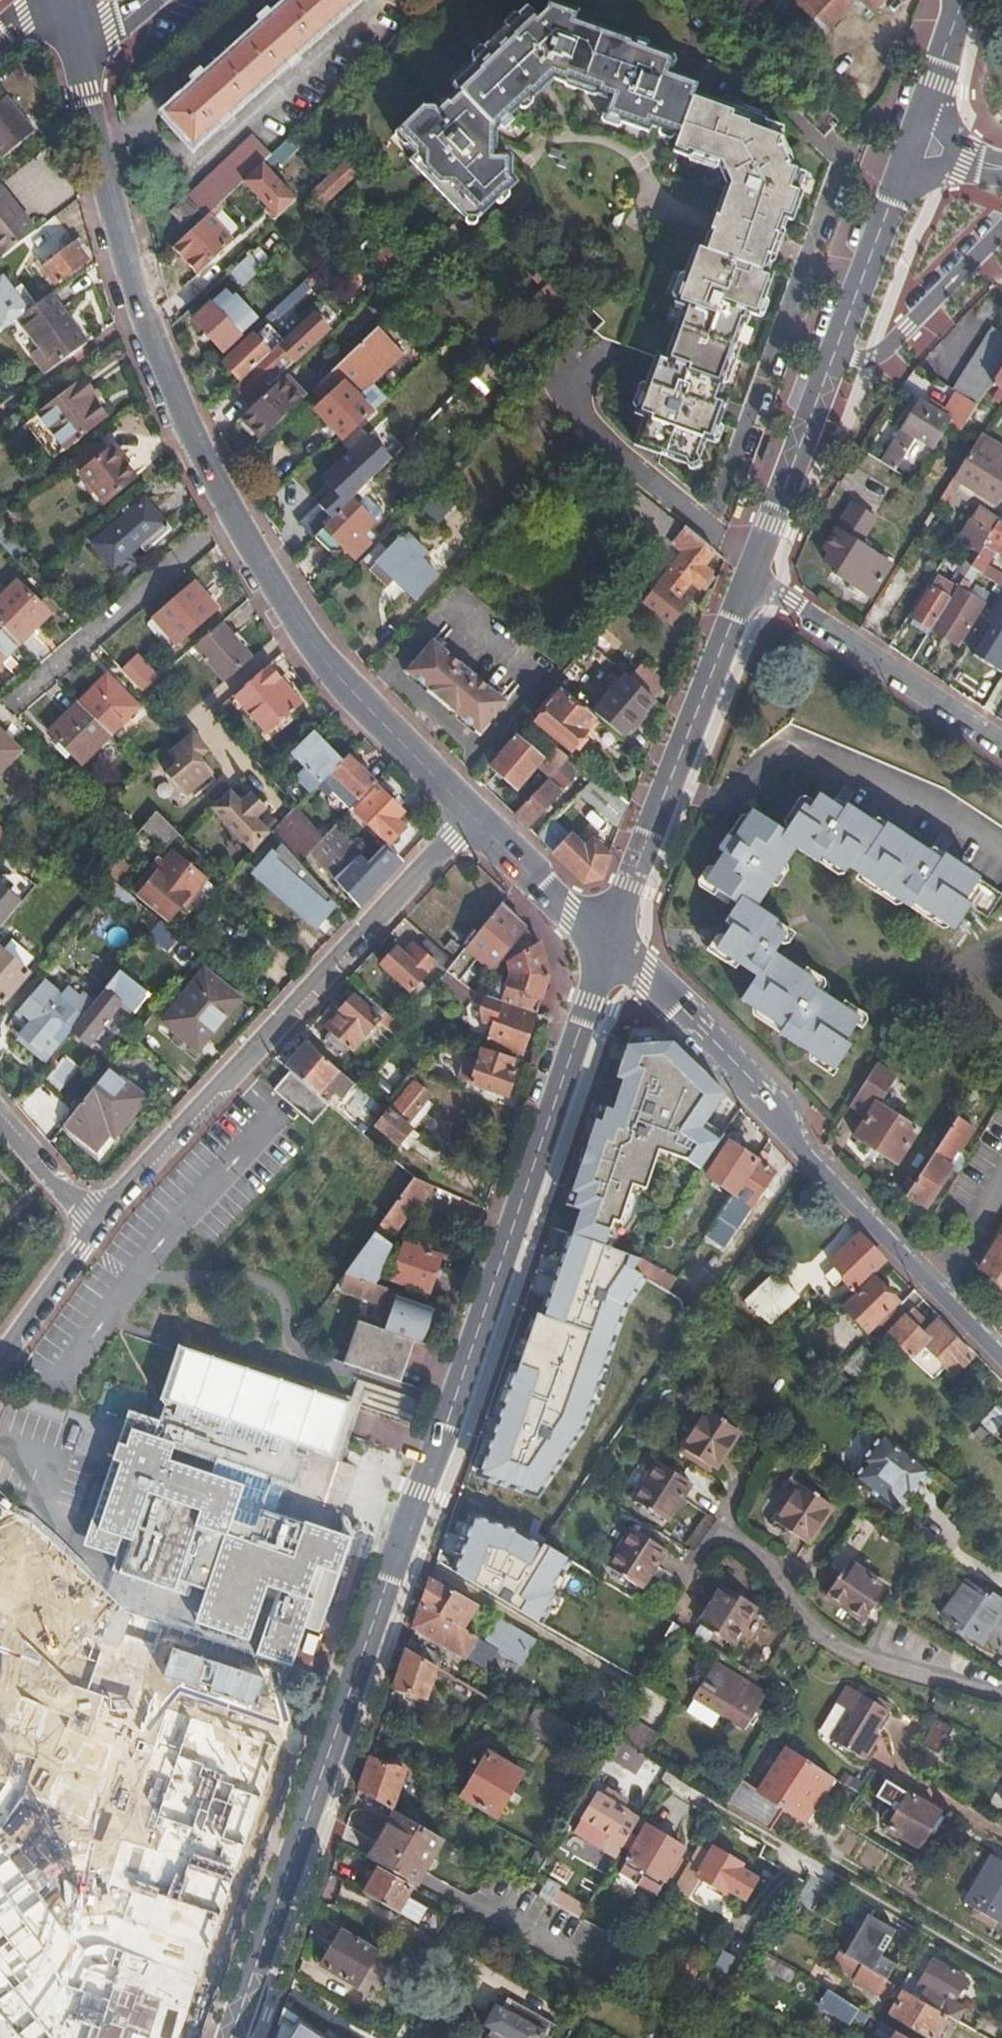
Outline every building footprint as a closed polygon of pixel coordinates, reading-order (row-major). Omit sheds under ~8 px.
[(167,115),(193,143),(353,0),(295,0),(167,115)] [(662,71),(667,55),(621,42),(622,38),(567,22),(571,7),(547,0),(541,0),(537,11),(522,12),(516,5),(474,43),(477,48),(442,83),(448,89),(428,108),(416,109),(387,138),(405,157),(398,163),(457,223),(476,228),(494,210),(492,208),(505,194),(508,197),(516,189),(509,183),(510,169),(499,157),(491,158),(492,131),(547,76),(558,79),(559,77),(593,88),(592,92),(604,96),(599,111),(646,125),(649,115),(662,71)] [(792,1),(828,36),(863,0),(793,0),(792,1)] [(876,9),(886,0),(867,0),(876,9)] [(689,79),(662,71),(649,115),(676,123),(685,93),(689,79)] [(729,107),(685,93),(676,123),(672,142),(686,146),(683,156),(701,161),(700,165),(715,169),(721,167),(727,182),(722,184),(711,214),(716,217),(706,247),(703,245),(693,274),(680,270),(670,297),(673,298),(667,316),(676,319),(657,373),(648,371),(642,387),(639,386),(629,416),(642,420),(634,447),(681,463),(695,460),(702,440),(708,442),(719,412),(716,410),(721,396),(717,394),(722,379),(719,379),(728,351),(731,352),(735,341),(740,341),(746,323),(749,323),(759,295),(752,293),(756,282),(754,281),(760,264),(754,262),(765,234),(769,235),(775,219),(777,220),(780,208),(788,211),(797,184),(790,182),(796,165),(777,121),(757,114),(759,108),(731,100),(729,107)] [(5,94),(0,98),(0,150),(3,154),(33,130),(5,94)] [(197,212),(203,218),(206,216),(262,163),(271,155),(253,137),(186,200),(197,212)] [(363,167),(353,157),(309,197),(318,207),(363,167)] [(34,232),(0,188),(0,256),(0,257),(34,232)] [(197,212),(186,200),(185,198),(170,212),(182,225),(197,212)] [(203,218),(171,249),(195,276),(230,243),(206,216),(203,218)] [(86,257),(73,240),(41,263),(54,281),(86,257)] [(248,256),(226,276),(235,285),(257,265),(248,256)] [(0,277),(0,313),(17,300),(0,277)] [(581,310),(552,282),(534,300),(563,329),(581,310)] [(266,316),(282,334),(302,316),(294,307),(311,291),(304,283),(266,316)] [(209,304),(192,320),(222,351),(238,336),(256,319),(235,296),(232,299),(224,291),(210,305),(209,304)] [(46,371),(87,341),(51,292),(18,316),(40,346),(32,352),(46,371)] [(241,379),(233,388),(248,405),(320,339),(315,334),(324,325),(313,313),(270,353),(241,379)] [(954,390),(960,393),(978,405),(996,377),(1001,368),(1001,326),(997,323),(954,390)] [(378,328),(312,390),(324,403),(317,409),(344,437),(351,431),(372,455),(407,423),(386,399),(388,397),(373,381),(405,352),(380,325),(378,328)] [(228,365),(241,379),(270,353),(253,336),(221,365),(224,369),(228,365)] [(238,336),(222,351),(225,355),(242,340),(238,336)] [(93,389),(84,376),(24,421),(49,454),(104,414),(88,392),(93,389)] [(270,391),(241,418),(261,439),(290,412),(270,391)] [(960,393),(946,414),(944,418),(951,423),(950,425),(961,432),(978,405),(960,393)] [(920,403),(882,463),(895,470),(916,437),(935,449),(950,425),(951,423),(944,418),(946,414),(937,408),(934,412),(930,409),(920,403)] [(97,437),(73,456),(83,468),(95,459),(107,450),(97,437)] [(977,439),(976,441),(954,476),(952,479),(994,504),(1001,492),(1001,453),(977,439)] [(301,497),(324,522),(381,469),(358,444),(301,497)] [(134,476),(111,446),(107,450),(95,459),(83,468),(79,472),(103,501),(134,476)] [(433,491),(418,505),(434,523),(449,510),(433,491)] [(169,528),(144,498),(91,543),(112,567),(149,536),(154,541),(169,528)] [(361,508),(353,501),(320,537),(336,551),(343,544),(355,556),(373,538),(352,518),(361,508)] [(875,519),(850,503),(821,549),(827,553),(822,561),(837,570),(835,574),(871,596),(890,565),(858,545),(875,519)] [(361,508),(352,518),(373,538),(379,531),(379,525),(361,508)] [(978,511),(973,520),(990,530),(995,522),(978,511)] [(981,552),(991,535),(968,520),(958,538),(981,552)] [(998,523),(991,535),(981,552),(971,567),(978,572),(996,544),(1001,548),(1001,525),(998,523)] [(704,566),(716,551),(688,530),(684,527),(671,543),(683,553),(661,580),(679,595),(691,581),(699,587),(711,573),(704,566)] [(438,573),(400,537),(369,569),(388,587),(396,579),(415,597),(438,573)] [(956,591),(971,567),(964,564),(950,588),(939,580),(933,590),(932,589),(915,617),(917,619),(914,623),(930,633),(933,629),(956,591)] [(649,581),(643,577),(639,582),(645,586),(649,581)] [(18,642),(48,613),(16,581),(0,596),(0,624),(18,642)] [(216,607),(193,581),(168,602),(191,629),(216,607)] [(684,605),(655,583),(637,606),(666,628),(684,605)] [(956,591),(933,629),(960,645),(983,608),(956,591)] [(966,659),(998,676),(1001,668),(1001,603),(999,601),(966,659)] [(194,645),(224,680),(251,657),(222,622),(194,645)] [(18,642),(0,624),(0,660),(18,642)] [(433,642),(407,674),(436,698),(464,669),(433,642)] [(148,668),(130,649),(122,656),(141,675),(148,668)] [(268,664),(234,694),(266,731),(300,702),(268,664)] [(505,704),(464,669),(436,698),(479,735),(505,704)] [(633,681),(653,698),(662,688),(642,670),(633,681)] [(78,702),(110,734),(139,706),(107,674),(78,702)] [(630,726),(653,698),(633,681),(627,676),(603,704),(630,726)] [(588,717),(560,693),(535,722),(568,749),(580,736),(576,732),(588,717)] [(80,763),(110,734),(78,702),(49,731),(80,763)] [(595,714),(622,736),(630,726),(603,704),(595,714)] [(207,741),(196,727),(171,747),(180,759),(168,769),(187,792),(216,768),(203,753),(208,749),(203,743),(207,741)] [(0,731),(0,780),(24,753),(0,731)] [(293,751),(322,781),(331,772),(341,762),(312,733),(293,751)] [(536,768),(548,778),(567,757),(554,745),(541,761),(516,739),(491,769),(517,790),(536,768)] [(203,743),(208,749),(212,746),(207,741),(203,743)] [(359,800),(376,782),(349,754),(341,762),(331,772),(337,778),(334,782),(344,791),(346,788),(359,800)] [(624,818),(629,803),(594,777),(554,820),(561,827),(592,794),(624,818)] [(547,779),(515,814),(527,826),(559,789),(547,779)] [(385,845),(387,847),(405,828),(395,819),(400,814),(374,790),(351,814),(377,838),(385,845)] [(226,791),(209,810),(253,852),(271,834),(256,819),(267,808),(251,794),(241,805),(226,791)] [(716,856),(698,884),(731,905),(719,924),(725,928),(709,954),(751,980),(736,1004),(778,1031),(774,1037),(832,1073),(847,1049),(840,1044),(854,1021),(804,990),(808,983),(765,957),(776,940),(763,931),(767,924),(745,910),(783,849),(809,864),(812,858),(835,872),(837,869),(901,907),(902,904),(946,931),(965,901),(983,911),(998,886),(938,848),(934,853),(879,819),(876,824),(839,801),(836,806),(811,792),(801,808),(794,804),(777,831),(744,811),(726,840),(719,836),(710,851),(716,856)] [(309,850),(359,909),(402,862),(387,847),(385,845),(382,848),(375,856),(369,850),(368,850),(362,856),(350,869),(323,838),(296,807),(290,813),(277,827),(273,831),(298,860),(309,850)] [(163,846),(176,831),(154,809),(140,827),(163,846)] [(553,851),(584,881),(601,877),(609,857),(593,840),(585,849),(561,827),(554,820),(538,837),(553,851)] [(335,825),(323,838),(350,869),(362,856),(335,825)] [(242,879),(308,935),(335,904),(269,848),(242,879)] [(113,881),(114,882),(130,861),(120,852),(103,873),(113,881)] [(147,886),(140,894),(168,918),(187,895),(189,897),(203,880),(172,855),(163,866),(157,861),(141,881),(147,886)] [(19,903),(0,887),(0,926),(11,913),(19,903)] [(527,931),(501,906),(453,964),(435,986),(463,1009),(465,1011),(472,1001),(475,994),(458,980),(470,967),(467,964),(473,956),(493,973),(503,960),(527,931)] [(19,920),(11,913),(0,926),(0,943),(19,920)] [(171,948),(181,937),(159,918),(149,931),(171,948)] [(538,941),(527,931),(503,960),(508,963),(511,980),(508,990),(485,982),(476,994),(493,999),(535,1013),(547,977),(538,941)] [(2,1001),(28,971),(0,947),(0,1000),(2,1001)] [(406,993),(414,985),(431,965),(415,950),(406,960),(394,950),(378,968),(406,993)] [(237,998),(204,971),(163,1021),(197,1048),(237,998)] [(114,974),(70,1029),(88,1044),(122,1000),(116,995),(126,983),(114,974)] [(76,1007),(43,980),(15,1013),(31,1026),(34,1022),(51,1036),(76,1007)] [(421,1004),(427,996),(414,985),(406,993),(421,1004)] [(401,1028),(360,992),(355,998),(353,996),(326,1027),(331,1032),(324,1040),(341,1056),(349,1047),(352,1050),(378,1021),(395,1036),(401,1028)] [(489,1008),(493,999),(476,994),(475,994),(472,1001),(489,1008)] [(494,1032),(490,1042),(521,1052),(534,1017),(502,1007),(499,1017),(488,1014),(483,1027),(494,1032)] [(671,1041),(624,1044),(567,1207),(473,1474),(537,1494),(583,1427),(625,1305),(655,1264),(611,1246),(634,1187),(648,1192),(658,1150),(701,1167),(722,1141),(702,1126),(728,1097),(671,1041)] [(509,1072),(513,1057),(473,1044),(459,1082),(506,1098),(514,1074),(509,1072)] [(307,1045),(286,1069),(290,1073),(317,1096),(331,1079),(348,1095),(354,1086),(307,1045)] [(130,1081),(111,1065),(62,1124),(92,1149),(107,1130),(114,1135),(144,1099),(127,1084),(130,1081)] [(875,1065),(848,1107),(866,1117),(854,1136),(896,1162),(917,1130),(903,1120),(907,1114),(899,1109),(895,1115),(876,1104),(889,1083),(894,1077),(885,1071),(875,1065)] [(317,1096),(290,1073),(274,1091),(313,1124),(329,1106),(317,1096)] [(408,1081),(384,1109),(387,1113),(376,1127),(397,1145),(410,1129),(406,1126),(430,1099),(408,1081)] [(953,1124),(907,1195),(925,1206),(950,1169),(946,1166),(958,1148),(961,1151),(975,1129),(956,1118),(953,1124)] [(732,1195),(754,1162),(727,1144),(705,1177),(732,1195)] [(946,1166),(950,1169),(956,1172),(967,1155),(961,1151),(958,1148),(946,1166)] [(766,1157),(760,1153),(754,1162),(732,1195),(704,1236),(721,1247),(771,1174),(759,1165),(766,1157)] [(414,1180),(375,1234),(385,1241),(395,1228),(399,1230),(414,1209),(417,1211),(434,1188),(414,1180)] [(994,1237),(997,1239),(1001,1242),(1001,1224),(994,1237)] [(375,1234),(346,1275),(373,1284),(392,1246),(387,1242),(385,1241),(375,1234)] [(884,1259),(859,1234),(829,1263),(835,1269),(825,1278),(834,1288),(842,1281),(852,1290),(884,1259)] [(997,1239),(979,1269),(1001,1283),(1001,1242),(997,1239)] [(404,1247),(393,1281),(429,1293),(441,1259),(427,1254),(428,1251),(419,1247),(418,1251),(404,1247)] [(346,1275),(337,1286),(344,1288),(342,1294),(372,1304),(380,1307),(383,1301),(392,1305),(394,1305),(396,1300),(399,1293),(373,1284),(346,1275)] [(877,1328),(898,1307),(894,1303),(895,1302),(873,1279),(844,1307),(867,1330),(873,1324),(877,1328)] [(790,1287),(766,1309),(780,1320),(802,1299),(790,1287)] [(412,1343),(414,1343),(421,1324),(425,1310),(396,1300),(394,1305),(392,1305),(383,1332),(412,1343)] [(929,1325),(912,1308),(885,1335),(888,1338),(929,1375),(941,1363),(952,1374),(970,1356),(935,1319),(929,1325)] [(356,1323),(342,1364),(398,1383),(412,1343),(383,1332),(365,1326),(356,1323)] [(842,1365),(855,1376),(872,1357),(859,1345),(842,1365)] [(168,1395),(159,1421),(128,1410),(83,1543),(118,1555),(114,1573),(189,1598),(194,1586),(208,1590),(195,1621),(247,1640),(267,1586),(279,1589),(256,1655),(291,1667),(305,1628),(320,1634),(351,1536),(277,1515),(282,1497),(286,1484),(296,1488),(305,1460),(294,1457),(297,1448),(331,1460),(350,1404),(179,1346),(162,1393),(168,1395)] [(1001,1421),(1001,1407),(996,1402),(979,1420),(992,1432),(1001,1421)] [(703,1410),(676,1453),(704,1471),(707,1467),(713,1470),(737,1432),(703,1410)] [(367,1418),(363,1439),(399,1445),(402,1424),(367,1418)] [(928,1466),(885,1433),(883,1436),(880,1434),(859,1461),(863,1464),(871,1469),(859,1485),(893,1511),(905,1495),(910,1498),(930,1472),(926,1469),(928,1466)] [(583,1471),(595,1452),(576,1440),(564,1459),(583,1471)] [(650,1460),(626,1496),(661,1518),(684,1481),(650,1460)] [(851,1479),(859,1485),(871,1469),(863,1464),(851,1479)] [(800,1484),(776,1523),(809,1543),(832,1505),(800,1484)] [(545,1542),(475,1516),(455,1572),(538,1621),(575,1562),(545,1542)] [(15,1535),(0,1526),(0,1559),(15,1535)] [(641,1536),(617,1573),(650,1594),(674,1556),(641,1536)] [(851,1564),(830,1595),(865,1619),(886,1588),(851,1564)] [(469,1617),(476,1606),(431,1579),(422,1605),(461,1629),(469,1617)] [(964,1579),(939,1614),(982,1643),(1001,1613),(1001,1598),(991,1591),(988,1595),(964,1579)] [(721,1590),(698,1627),(732,1647),(755,1610),(721,1590)] [(8,1645),(27,1615),(0,1598),(0,1640),(8,1645)] [(497,1652),(483,1643),(461,1629),(422,1605),(414,1629),(483,1673),(497,1652)] [(674,1642),(682,1630),(672,1625),(665,1637),(674,1642)] [(439,1660),(410,1641),(406,1650),(436,1668),(439,1660)] [(425,1699),(437,1668),(436,1668),(406,1650),(393,1689),(425,1699)] [(713,1663),(690,1698),(742,1730),(763,1696),(713,1663)] [(0,1679),(0,1713),(36,1744),(17,1766),(61,1804),(96,1764),(0,1679)] [(838,1703),(849,1709),(860,1692),(849,1685),(838,1703)] [(171,1773),(212,1800),(268,1716),(227,1689),(171,1773)] [(824,1735),(832,1740),(859,1756),(865,1759),(874,1744),(868,1740),(890,1705),(878,1697),(875,1701),(860,1692),(849,1709),(838,1703),(822,1729),(824,1735)] [(570,1754),(583,1734),(536,1707),(526,1723),(523,1726),(570,1754)] [(935,1717),(921,1742),(934,1750),(949,1725),(935,1717)] [(657,1737),(632,1721),(619,1741),(644,1757),(657,1737)] [(875,1730),(868,1740),(874,1744),(880,1733),(875,1730)] [(644,1757),(619,1741),(612,1752),(609,1757),(635,1772),(644,1757)] [(811,1805),(830,1775),(784,1746),(764,1778),(811,1805)] [(487,1754),(461,1796),(496,1816),(521,1775),(487,1754)] [(369,1760),(358,1792),(390,1811),(403,1772),(369,1760)] [(800,1821),(811,1805),(764,1778),(755,1793),(739,1784),(725,1805),(768,1831),(781,1810),(800,1821)] [(906,1794),(885,1831),(909,1845),(917,1849),(938,1813),(906,1794)] [(616,1858),(637,1822),(597,1798),(584,1818),(611,1835),(602,1850),(616,1858)] [(367,1861),(417,1889),(444,1842),(395,1813),(367,1861)] [(135,1819),(107,1855),(155,1892),(182,1856),(135,1819)] [(645,1828),(617,1876),(655,1898),(666,1879),(670,1880),(678,1866),(675,1864),(683,1850),(645,1828)] [(173,1874),(235,1909),(255,1874),(193,1838),(173,1874)] [(993,1855),(966,1902),(1001,1923),(1001,1860),(993,1855)] [(675,1889),(664,1907),(678,1915),(689,1897),(713,1911),(730,1883),(701,1865),(698,1871),(691,1867),(677,1890),(675,1889)] [(363,1896),(394,1914),(429,1933),(441,1912),(407,1892),(408,1890),(377,1871),(363,1896)] [(162,1895),(186,1912),(200,1892),(176,1876),(162,1895)] [(15,1980),(50,1926),(33,1915),(0,1966),(0,1983),(4,1986),(0,1992),(0,2008),(47,2037),(56,2037),(65,2024),(86,2037),(94,2037),(166,1926),(141,1910),(72,2017),(15,1980)] [(199,1914),(181,1942),(213,1961),(230,1932),(199,1914)] [(861,1934),(847,1958),(862,1966),(886,1981),(896,1965),(881,1957),(886,1948),(895,1933),(870,1918),(861,1934)] [(377,1955),(340,1932),(320,1966),(357,1988),(377,1955)] [(847,1958),(838,1953),(835,1958),(839,1967),(856,1976),(862,1966),(847,1958)] [(825,1989),(832,1993),(840,1981),(803,1959),(796,1972),(825,1989)] [(944,2014),(956,2021),(962,2009),(951,2003),(964,1980),(932,1960),(920,1979),(911,1974),(902,1990),(905,1991),(944,2014)] [(677,1964),(671,1974),(689,1984),(694,1974),(677,1964)] [(896,1995),(899,1988),(886,1981),(862,1966),(856,1976),(853,1981),(873,1994),(875,1991),(887,1998),(890,1992),(896,1995)] [(832,1993),(825,1989),(817,2002),(849,2021),(851,2015),(862,2021),(860,2025),(877,2034),(881,2028),(893,2035),(891,2037),(908,2037),(832,1993)] [(944,2014),(905,1991),(890,2017),(927,2037),(930,2037),(944,2014)] [(168,1996),(158,2011),(192,2032),(201,2016),(168,1996)] [(489,2002),(478,2024),(504,2037),(534,2037),(540,2029),(489,2002)] [(144,2003),(134,2018),(164,2037),(174,2021),(144,2003)] [(814,2037),(824,2037),(828,2032),(839,2037),(868,2037),(825,2013),(811,2036),(814,2037)] [(301,2025),(292,2037),(322,2037),(301,2025)]
